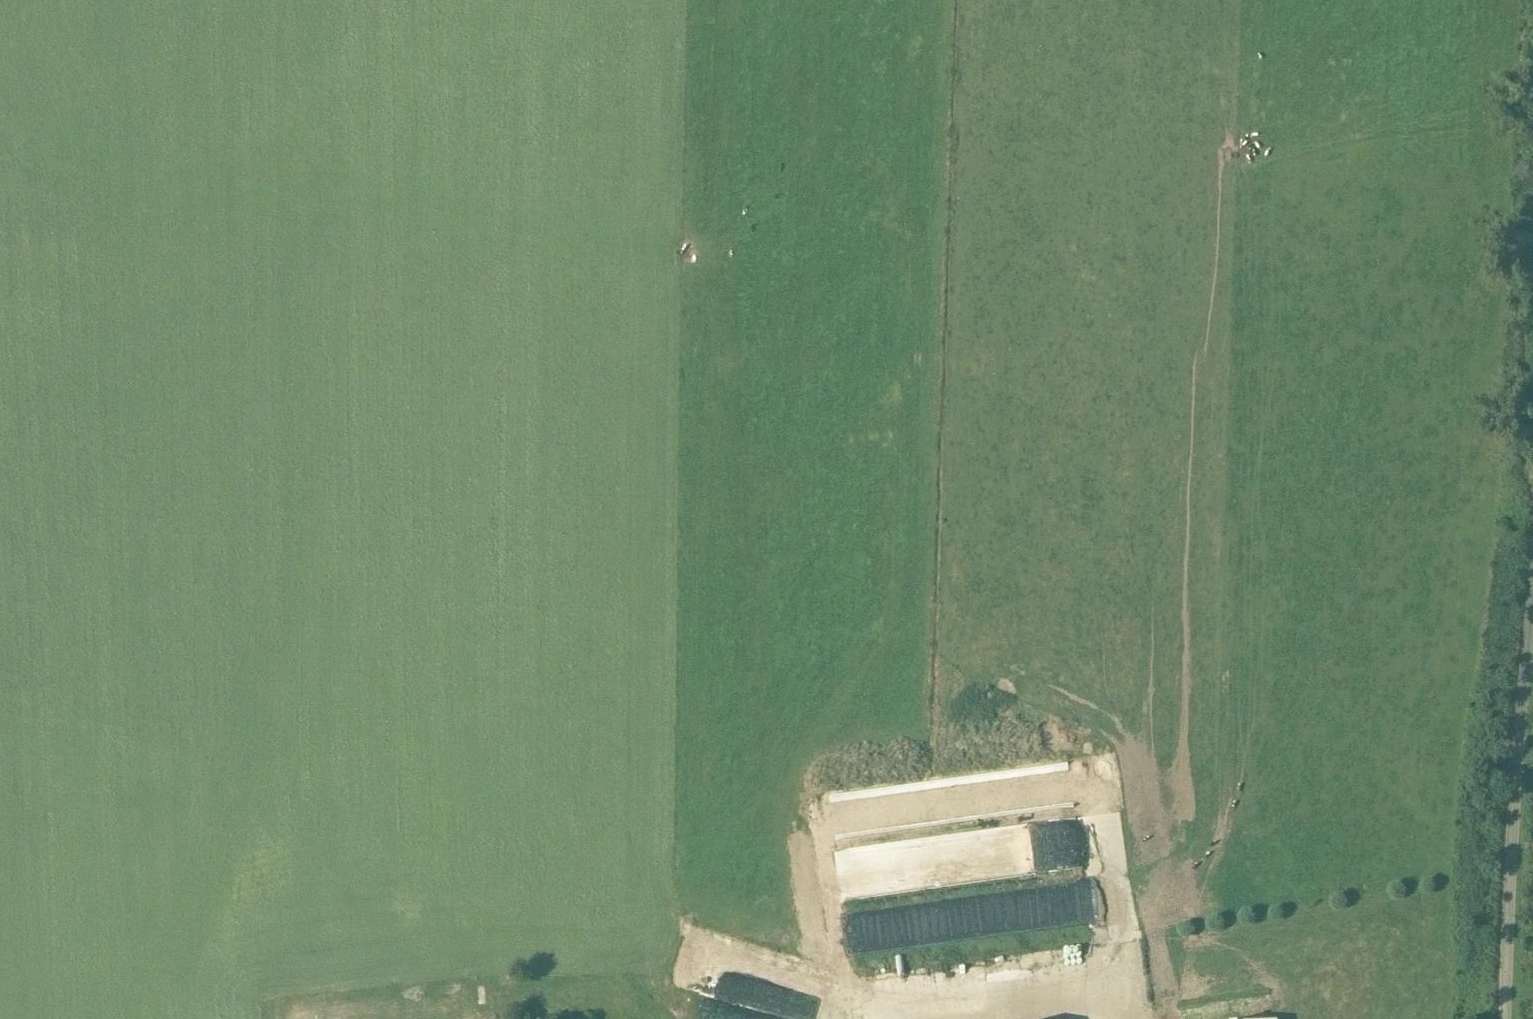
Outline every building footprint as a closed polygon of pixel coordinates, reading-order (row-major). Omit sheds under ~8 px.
[(841,852),(841,867),(878,868),(878,852),(841,852)]
